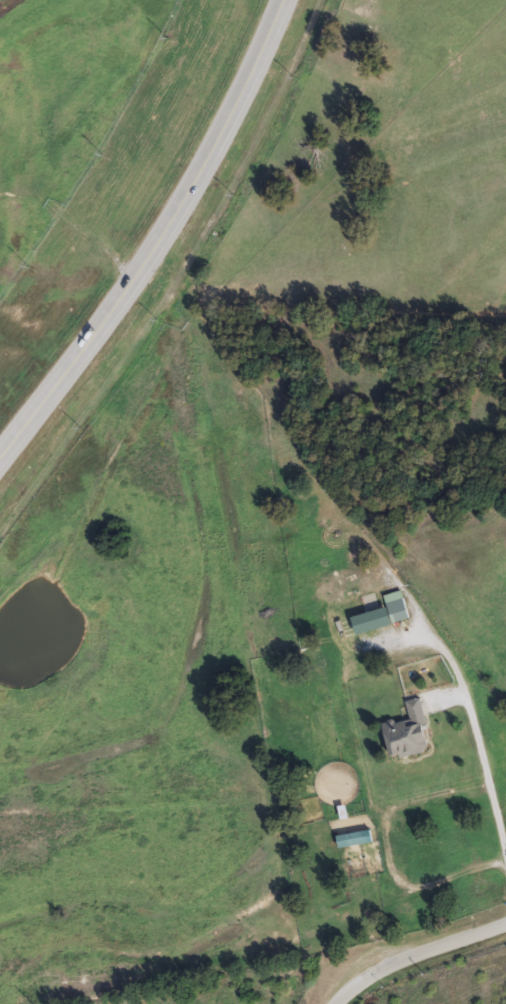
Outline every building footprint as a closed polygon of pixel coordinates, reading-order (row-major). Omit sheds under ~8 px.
[(410,621),(347,639),(342,622),(388,609),(384,596),(401,592),(410,621)] [(385,726),(410,721),(407,703),(421,700),(432,753),(392,761),(385,726)] [(328,878),(325,851),(332,850),(330,837),(372,832),(374,846),(340,850),(343,876),(328,878)]
